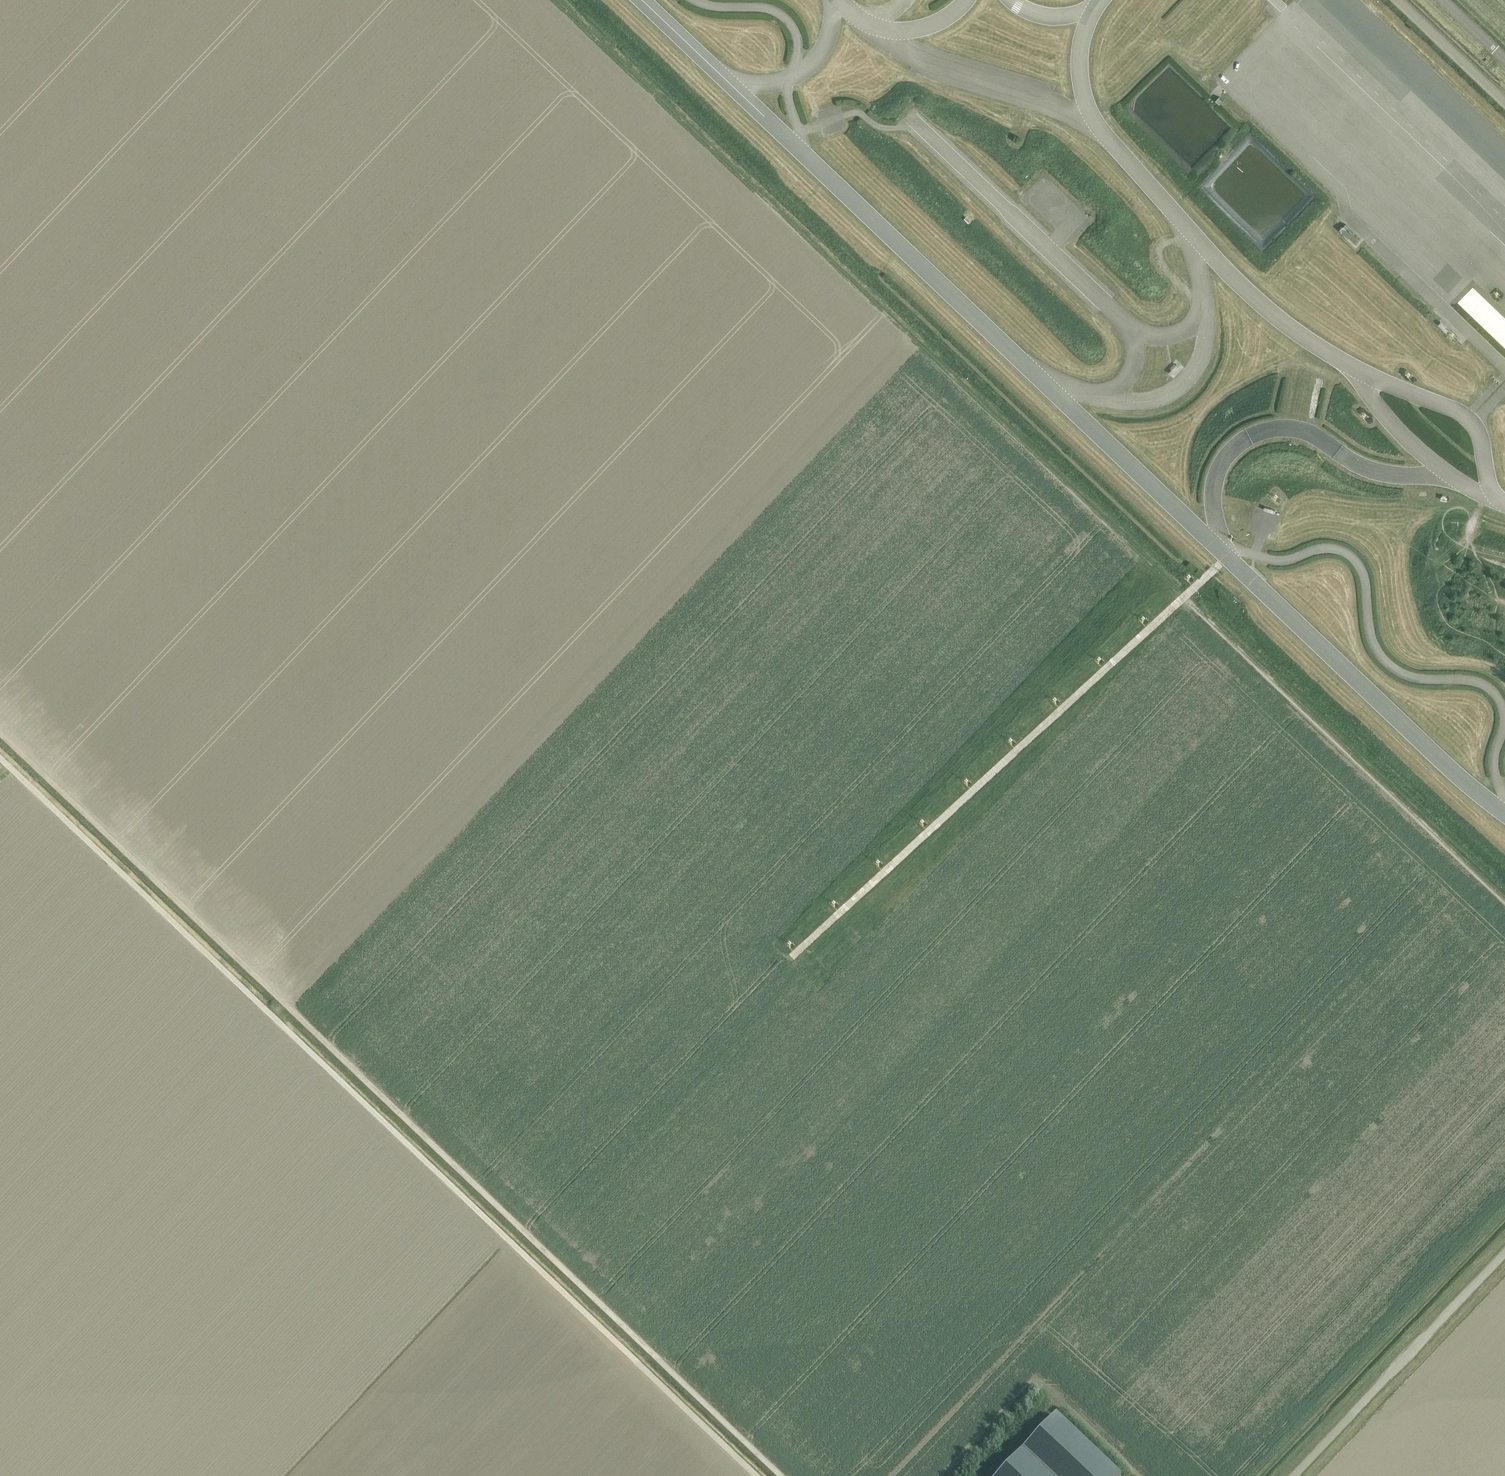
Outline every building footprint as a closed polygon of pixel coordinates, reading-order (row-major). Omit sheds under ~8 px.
[(1504,348),(1504,319),(1471,287),(1457,302),(1504,348)] [(1164,371),(1171,378),(1179,369),(1172,362),(1164,371)] [(1022,1452),(1047,1475),(1117,1475),(1055,1416),(1022,1452)] [(999,1475),(1047,1475),(1022,1452),(999,1475)]
